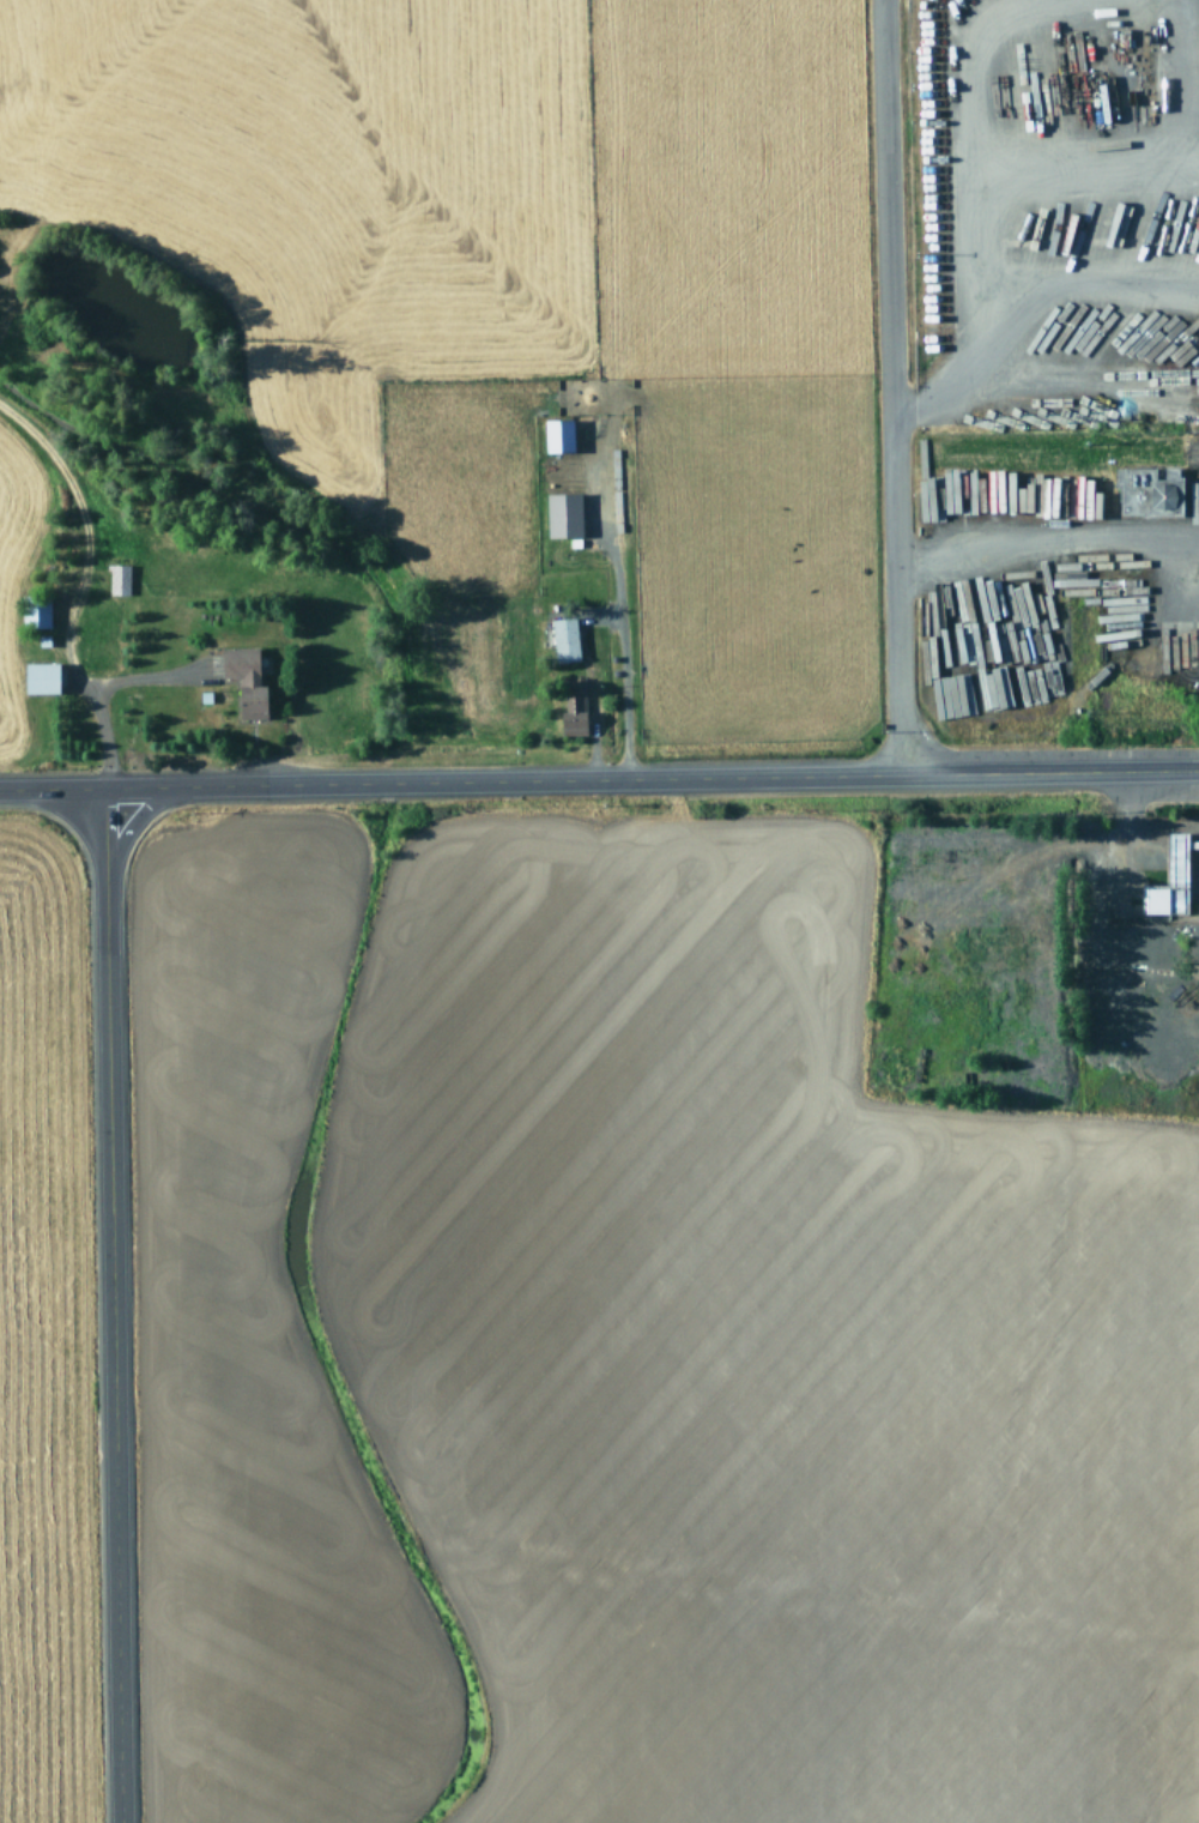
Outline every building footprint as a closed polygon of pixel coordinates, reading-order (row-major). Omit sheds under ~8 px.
[(543,453),(571,452),(570,419),(542,420),(543,453)] [(1117,514),(1171,515),(1171,503),(1179,504),(1179,469),(1161,469),(1161,479),(1153,479),(1153,469),(1112,468),(1112,491),(1117,491),(1117,514)] [(580,537),(578,493),(544,494),(545,538),(580,537)] [(48,627),(47,597),(19,598),(19,628),(48,627)] [(572,617),(548,621),(554,664),(578,660),(572,617)] [(256,649),(219,649),(219,679),(236,679),(236,719),(263,719),(263,686),(256,686),(256,649)] [(56,694),(56,663),(21,664),(21,694),(56,694)] [(584,735),(583,678),(569,678),(569,695),(563,695),(563,712),(558,712),(558,735),(584,735)] [(1139,913),(1185,913),(1185,833),(1164,833),(1164,885),(1139,885),(1139,913)]
